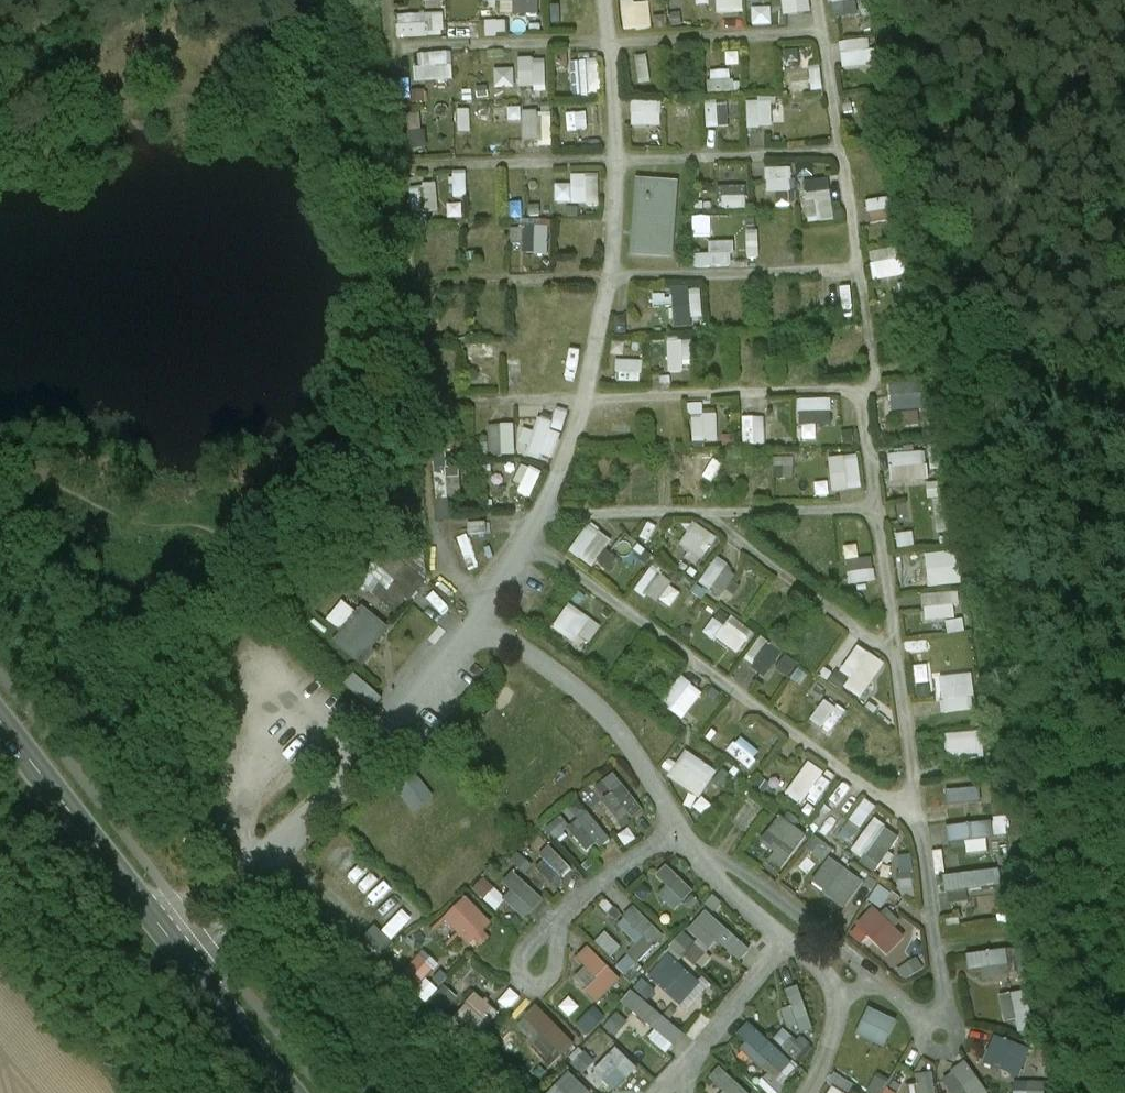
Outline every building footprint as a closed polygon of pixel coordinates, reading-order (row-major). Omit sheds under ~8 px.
[(541,0),(490,0),(490,5),(516,5),(516,14),(541,14),(541,0)] [(719,14),(746,12),(746,0),(718,0),(719,14)] [(784,13),(812,11),(812,0),(783,0),(784,13)] [(831,15),(859,15),(859,0),(831,0),(831,15)] [(755,23),(774,22),(773,5),(754,6),(755,23)] [(399,13),(400,37),(446,35),(445,11),(399,13)] [(844,66),(881,64),(880,48),(872,48),(871,38),(843,39),(844,66)] [(455,79),(454,50),(418,52),(419,81),(455,79)] [(548,88),(548,57),(520,57),(520,68),(496,68),(496,88),(548,88)] [(575,96),(604,94),(602,57),(573,59),(575,96)] [(790,91),(816,88),(813,66),(787,70),(790,91)] [(709,69),(711,92),(738,90),(736,67),(709,69)] [(750,127),(776,125),(774,97),(748,98),(750,127)] [(634,99),(633,126),(664,126),(664,99),(634,99)] [(708,126),(729,126),(729,100),(708,100),(708,126)] [(563,108),(565,132),(598,130),(597,106),(563,108)] [(511,109),(511,121),(526,121),(526,142),(554,142),(555,109),(511,109)] [(767,191),(793,191),(793,165),(768,165),(767,191)] [(573,182),(557,183),(557,204),(602,203),(601,172),(573,173),(573,182)] [(806,178),(809,223),(836,221),(833,176),(806,178)] [(675,186),(639,183),(634,254),(670,257),(675,186)] [(414,211),(440,210),(438,184),(413,185),(414,211)] [(721,207),(748,208),(749,184),(722,184),(721,207)] [(870,198),(871,221),(904,219),(903,196),(870,198)] [(695,215),(695,234),(713,234),(713,215),(695,215)] [(526,243),(526,253),(550,253),(550,226),(514,226),(514,243),(526,243)] [(696,266),(736,266),(735,240),(711,240),(711,252),(696,253),(696,266)] [(870,252),(876,281),(916,274),(910,244),(870,252)] [(676,325),(693,324),(692,318),(705,317),(704,286),(674,287),(676,325)] [(670,370),(696,369),(695,337),(669,338),(670,370)] [(499,343),(470,344),(471,368),(500,367),(499,343)] [(892,382),(893,410),(903,410),(904,424),(922,423),(922,407),(933,407),(932,394),(925,394),(925,380),(892,382)] [(801,399),(803,439),(819,438),(818,424),(834,423),(833,397),(801,399)] [(719,411),(705,411),(705,402),(692,403),(694,442),(720,441),(719,411)] [(770,422),(770,409),(743,409),(743,442),(770,442),(770,436),(783,436),(783,422),(770,422)] [(530,428),(523,452),(554,461),(563,433),(551,429),(554,420),(540,416),(536,430),(530,428)] [(490,425),(492,456),(518,455),(516,423),(490,425)] [(930,449),(891,451),(893,482),(931,480),(930,449)] [(723,482),(723,452),(697,452),(697,482),(723,482)] [(860,453),(829,456),(834,492),(864,488),(860,453)] [(797,478),(797,456),(776,456),(776,477),(797,478)] [(527,464),(515,490),(533,498),(545,472),(527,464)] [(448,467),(449,497),(463,497),(461,466),(448,467)] [(949,479),(933,481),(937,528),(953,527),(949,479)] [(697,519),(679,541),(701,561),(720,539),(697,519)] [(570,549),(594,567),(616,539),(592,521),(570,549)] [(850,582),(877,580),(875,555),(860,556),(859,545),(847,546),(850,582)] [(380,564),(371,557),(354,576),(397,614),(427,580),(393,550),(380,564)] [(936,550),(903,552),(905,583),(938,581),(936,550)] [(722,597),(740,572),(719,556),(700,581),(722,597)] [(684,592),(655,569),(641,588),(670,610),(684,592)] [(925,619),(960,618),(958,590),(923,592),(925,619)] [(553,627),(576,641),(580,635),(592,642),(604,622),(569,602),(553,627)] [(360,664),(388,631),(366,612),(338,645),(360,664)] [(716,616),(706,630),(741,655),(758,631),(734,614),(727,625),(716,616)] [(965,616),(947,620),(950,633),(968,629),(965,616)] [(745,660),(770,676),(775,667),(792,677),(802,661),(761,635),(745,660)] [(865,699),(887,659),(856,643),(835,683),(865,699)] [(976,709),(974,671),(941,673),(943,711),(976,709)] [(662,700),(683,719),(706,692),(684,674),(662,700)] [(985,729),(947,732),(949,759),(987,757),(985,729)] [(804,805),(827,772),(810,760),(786,793),(804,805)] [(395,785),(416,812),(437,795),(416,768),(395,785)] [(616,769),(603,778),(612,790),(602,797),(621,824),(644,808),(616,769)] [(983,787),(949,788),(949,803),(983,802),(983,787)] [(864,834),(881,806),(866,797),(849,825),(864,834)] [(735,817),(745,828),(760,813),(750,802),(735,817)] [(571,828),(590,855),(613,839),(593,810),(570,826),(563,815),(547,826),(555,839),(571,828)] [(790,868),(808,830),(776,815),(758,854),(790,868)] [(872,818),(854,855),(882,869),(901,832),(872,818)] [(950,843),(967,841),(968,852),(991,850),(990,836),(995,835),(994,820),(949,823),(950,843)] [(816,835),(807,849),(827,861),(835,847),(816,835)] [(532,863),(554,885),(574,866),(551,844),(532,863)] [(902,895),(916,894),(914,855),(900,855),(902,895)] [(833,856),(813,884),(848,908),(867,880),(833,856)] [(665,862),(656,873),(669,884),(660,895),(677,910),(696,888),(665,862)] [(1002,868),(946,873),(949,903),(970,901),(969,888),(998,885),(1000,906),(1020,904),(1018,882),(1004,884),(1002,868)] [(526,919),(545,899),(515,869),(503,881),(513,890),(504,898),(526,919)] [(872,902),(881,909),(893,894),(883,887),(872,902)] [(474,947),(497,926),(468,895),(434,927),(450,944),(462,934),(474,947)] [(376,914),(395,937),(417,918),(397,896),(376,914)] [(752,951),(714,913),(723,903),(717,898),(688,928),(711,951),(721,941),(741,961),(752,951)] [(666,934),(634,905),(626,915),(608,899),(598,909),(631,938),(614,958),(631,973),(666,934)] [(861,942),(876,937),(883,954),(902,946),(886,906),(852,920),(861,942)] [(606,930),(596,942),(613,956),(623,944),(606,930)] [(673,943),(694,966),(708,953),(687,931),(673,943)] [(590,944),(577,957),(586,967),(574,979),(599,1004),(624,980),(590,944)] [(1011,946),(1012,969),(1034,968),(1032,945),(1011,946)] [(971,970),(985,967),(987,979),(1013,975),(1008,947),(968,954),(971,970)] [(456,999),(432,974),(441,965),(427,950),(402,974),(441,1014),(456,999)] [(680,1002),(701,980),(669,951),(648,974),(680,1002)] [(920,957),(901,968),(907,978),(926,967),(920,957)] [(712,1007),(724,992),(704,977),(693,992),(712,1007)] [(800,1024),(804,1034),(818,1027),(799,984),(786,989),(793,1005),(782,1010),(790,1028),(800,1024)] [(509,1010),(523,997),(514,987),(500,1000),(509,1010)] [(668,1054),(686,1035),(634,988),(623,1001),(656,1031),(650,1037),(668,1054)] [(1032,989),(1002,993),(1005,1021),(1019,1019),(1021,1031),(1037,1030),(1032,989)] [(457,1012),(480,1036),(502,1015),(479,991),(457,1012)] [(522,1024),(562,1059),(584,1033),(545,998),(522,1024)] [(888,1047),(899,1019),(869,1006),(857,1035),(888,1047)] [(760,1082),(770,1092),(783,1092),(792,1084),(786,1078),(798,1067),(751,1019),(732,1037),(768,1074),(760,1082)] [(796,1061),(810,1050),(792,1025),(778,1035),(796,1061)] [(984,1061),(1021,1076),(1033,1048),(995,1033),(984,1061)] [(581,1047),(571,1059),(586,1072),(596,1060),(581,1047)] [(620,1047),(595,1068),(616,1092),(641,1070),(620,1047)] [(953,1092),(991,1092),(969,1061),(943,1078),(953,1092)] [(722,1066),(712,1077),(726,1090),(723,1092),(752,1092),(722,1066)] [(594,1092),(570,1070),(550,1092),(593,1092),(594,1092)] [(938,1072),(912,1073),(913,1092),(939,1092),(938,1072)] [(881,1074),(868,1088),(874,1092),(900,1092),(881,1074)] [(1051,1080),(1030,1080),(1030,1092),(1051,1092),(1051,1080)]
